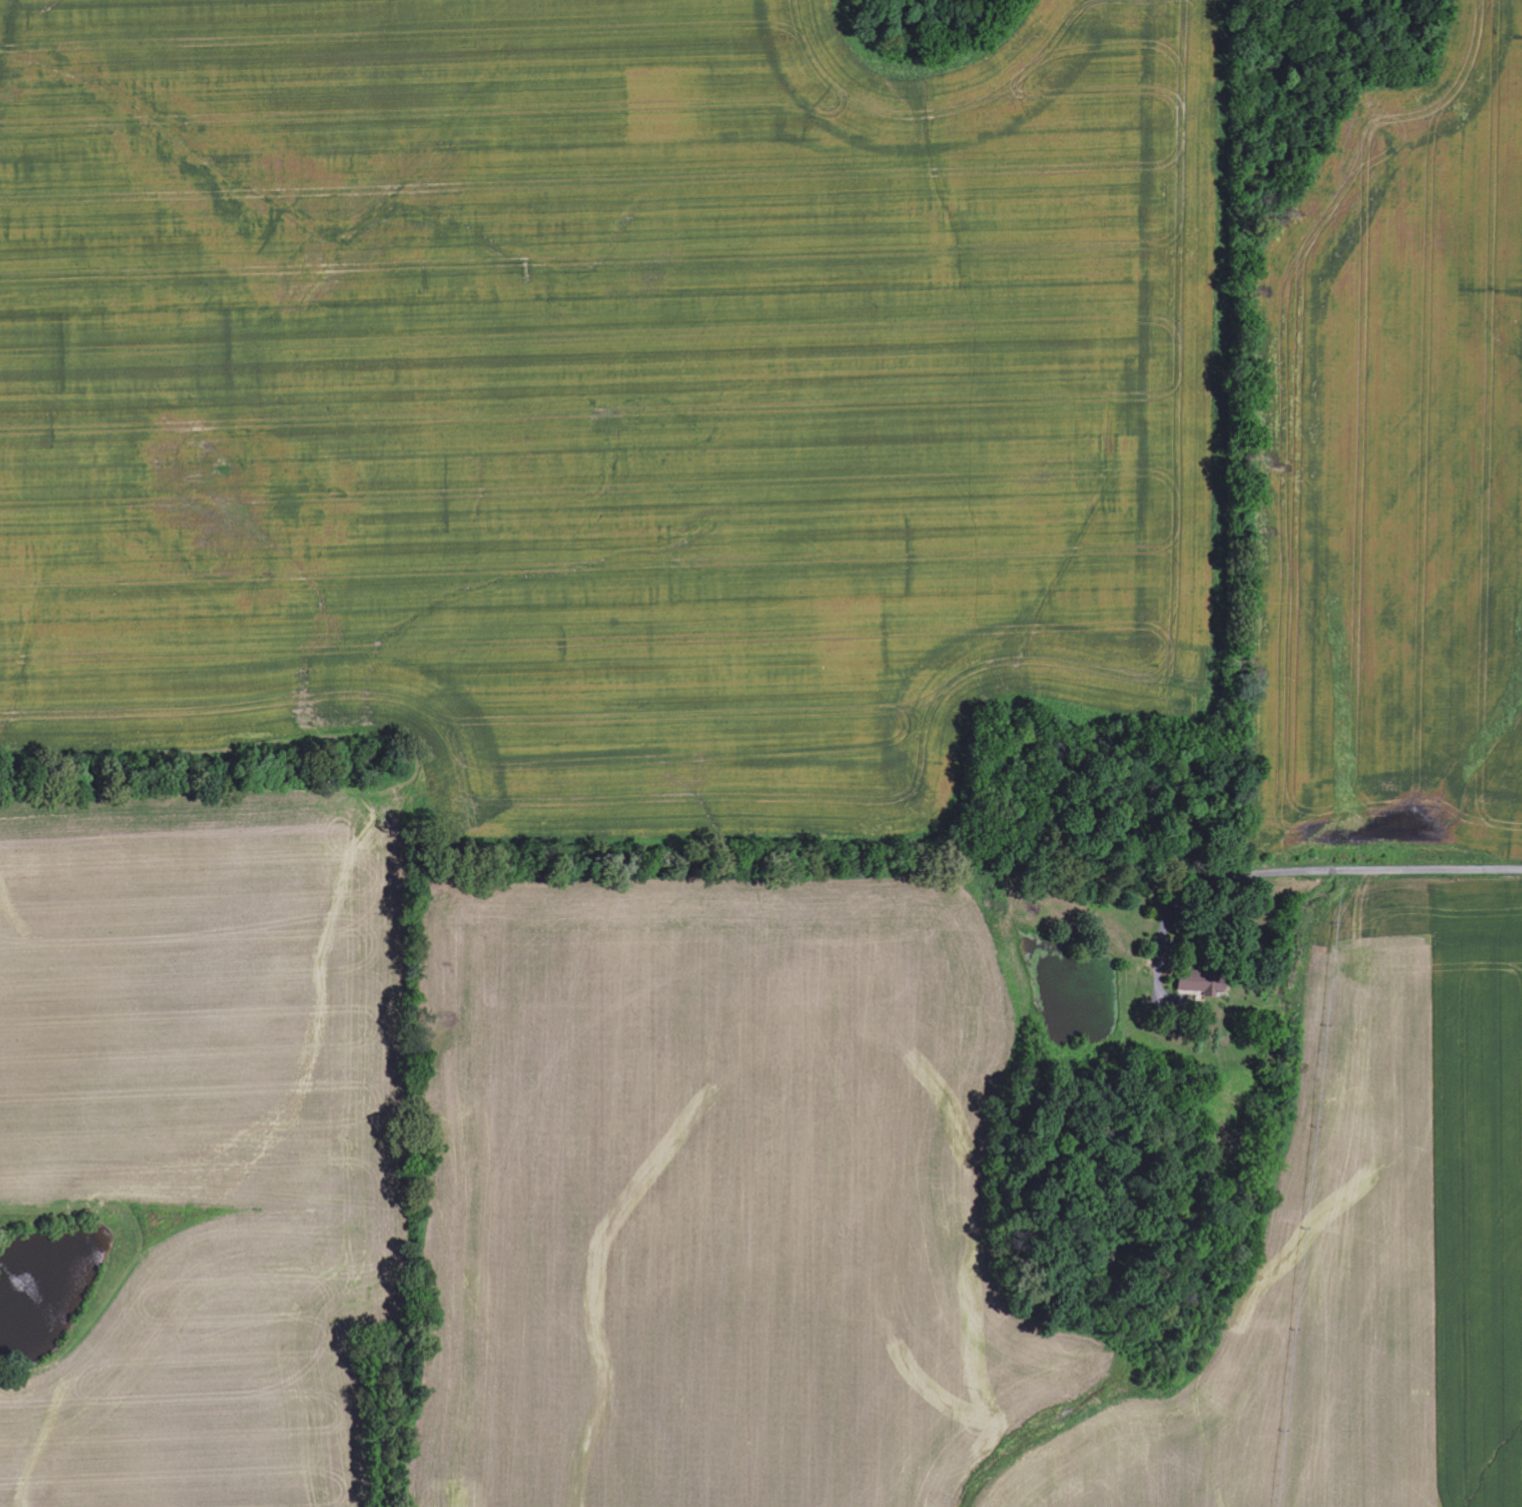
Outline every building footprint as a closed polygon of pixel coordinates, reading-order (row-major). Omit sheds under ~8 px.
[(1181,974),(1180,994),(1226,995),(1226,975),(1181,974)]
